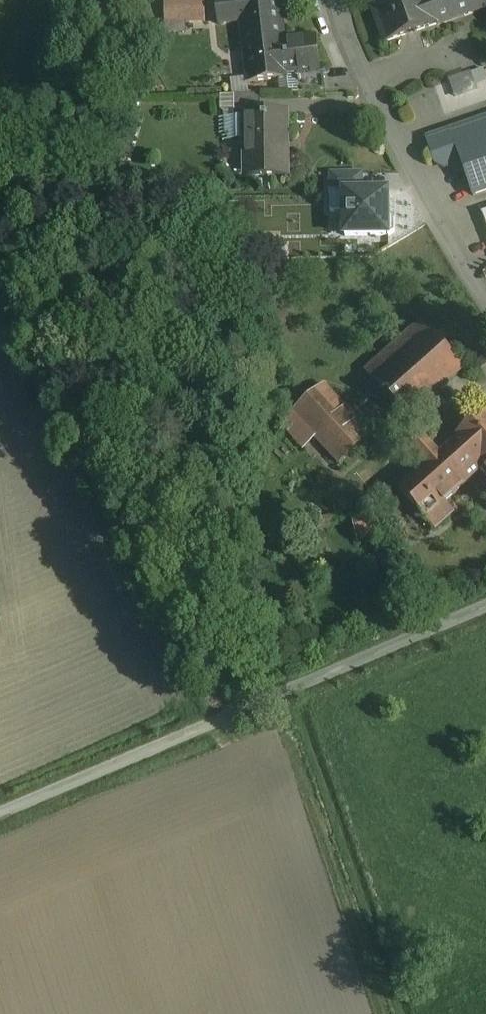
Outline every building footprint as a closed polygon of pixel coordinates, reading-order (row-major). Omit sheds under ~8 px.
[(164,21),(205,21),(205,0),(165,0),(164,21)] [(219,24),(240,21),(238,0),(216,0),(219,24)] [(240,21),(241,23),(244,49),(284,44),(284,42),(279,0),(238,0),(240,21)] [(375,15),(419,0),(370,0),(375,15)] [(375,15),(385,42),(449,20),(482,8),(485,7),(485,0),(419,0),(375,15)] [(449,20),(452,31),(485,19),(482,8),(449,20)] [(284,44),(244,49),(248,83),(289,78),(289,75),(320,72),(316,38),(284,42),(284,44)] [(435,87),(444,114),(485,100),(485,69),(435,87)] [(324,78),(300,81),(302,95),(326,95),(324,78)] [(260,96),(234,96),(234,119),(246,119),(246,117),(260,117),(260,96)] [(260,117),(246,117),(246,119),(246,175),(286,174),(285,117),(260,117)] [(450,130),(461,162),(473,196),(485,192),(485,118),(450,130)] [(450,130),(427,138),(436,165),(444,168),(461,162),(450,130)] [(330,174),(330,194),(344,194),(344,193),(364,193),(363,174),(330,174)] [(344,194),(330,194),(331,214),(344,213),(345,237),(389,237),(395,233),(395,219),(389,216),(388,193),(364,193),(344,193),(344,194)] [(419,322),(365,372),(409,421),(464,371),(419,322)] [(370,437),(324,385),(281,424),(327,474),(339,464),(370,437)] [(400,491),(427,521),(480,472),(485,479),(485,412),(400,491)] [(374,512),(351,519),(358,541),(381,535),(374,512)] [(340,514),(317,521),(319,529),(342,522),(340,514)]
